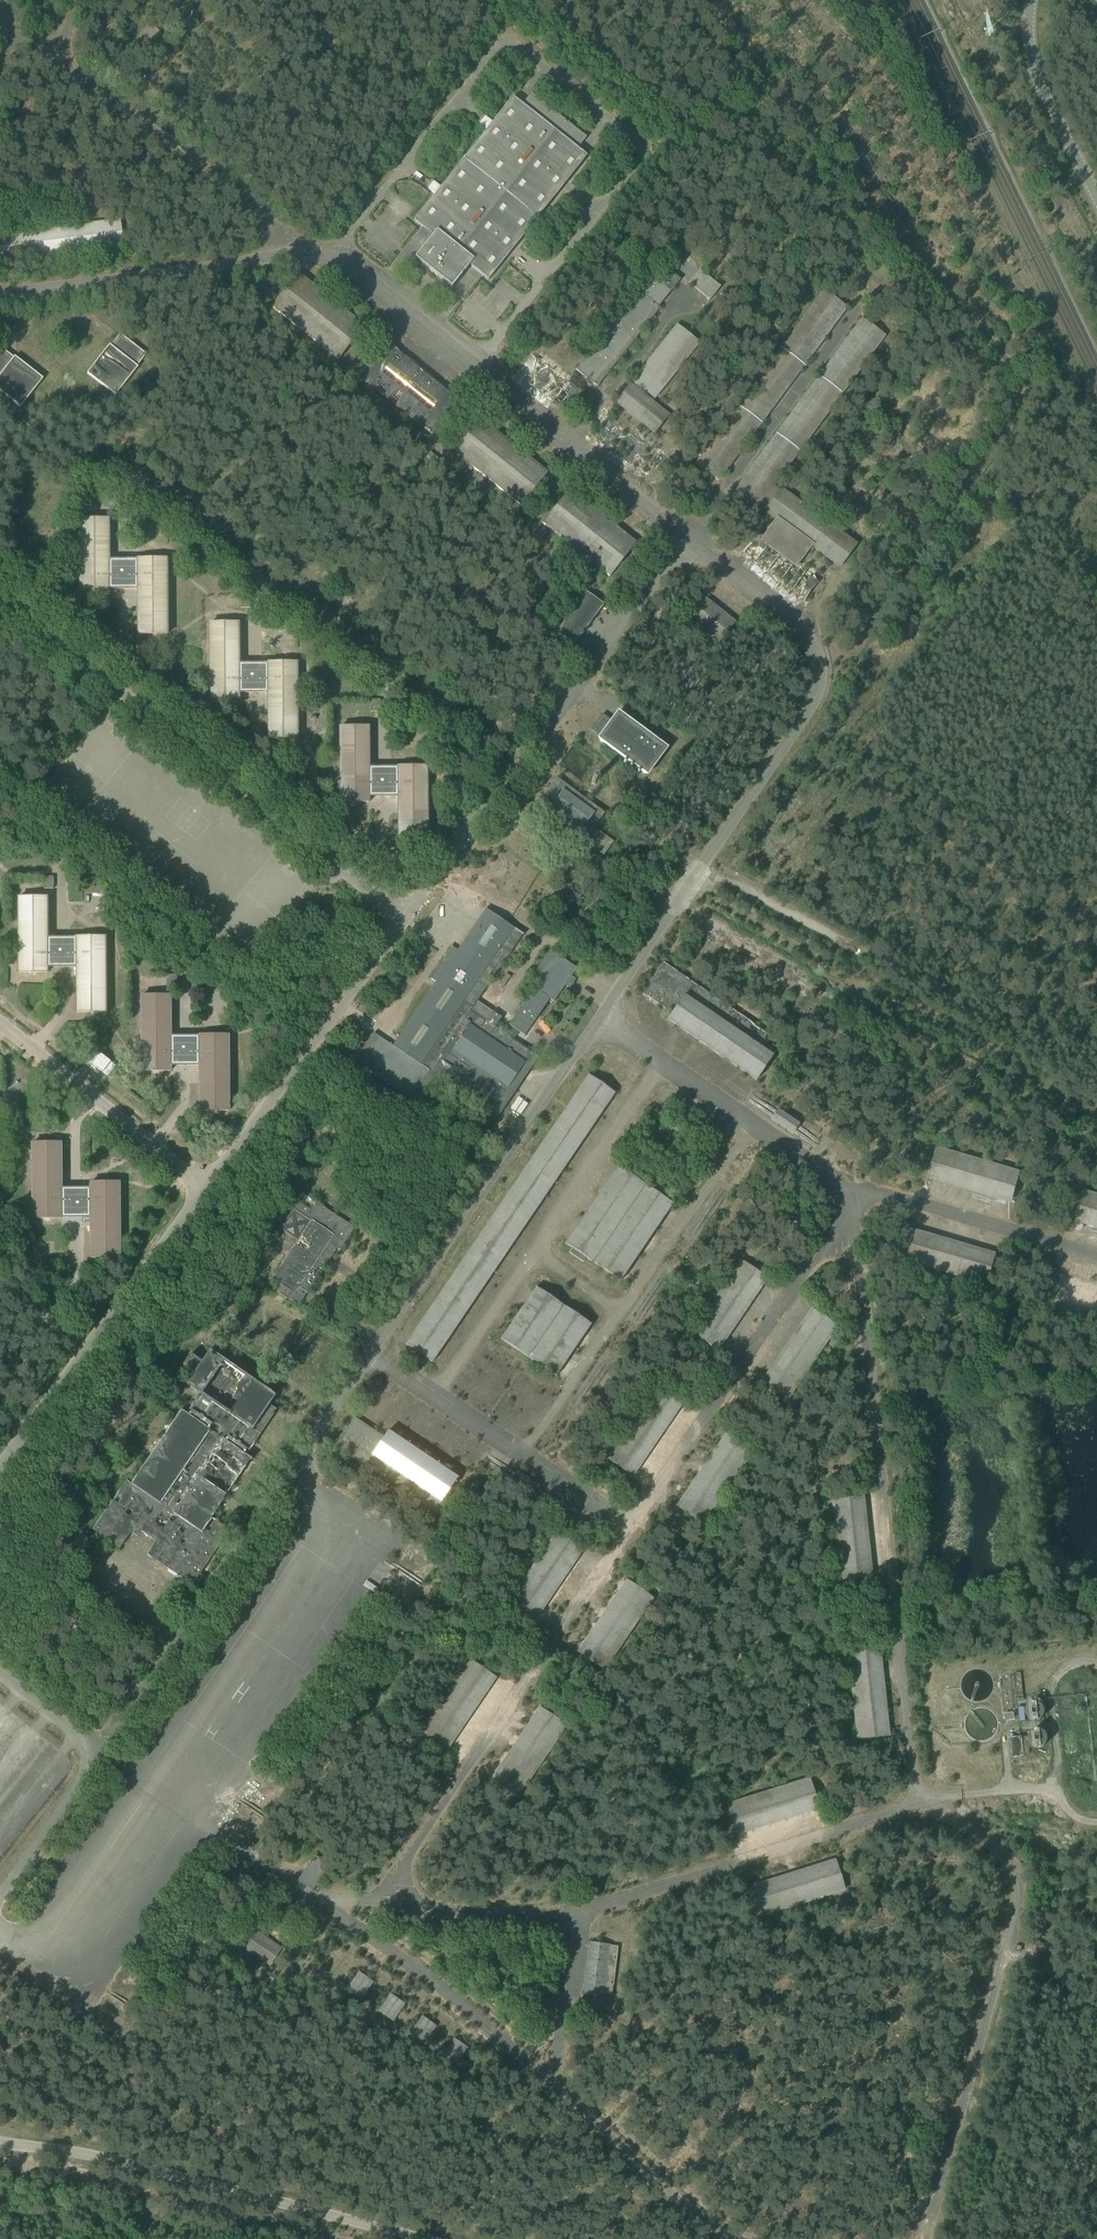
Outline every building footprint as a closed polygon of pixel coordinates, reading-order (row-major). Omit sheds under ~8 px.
[(121,17),(126,14),(122,9),(118,13),(121,17)] [(126,14),(121,17),(124,22),(129,19),(126,14)] [(587,137),(531,93),(522,104),(513,96),(414,220),(433,235),(415,257),(442,279),(444,278),(447,280),(446,282),(452,287),(470,265),(488,280),(587,156),(578,148),(587,137)] [(710,299),(720,287),(699,270),(690,282),(688,284),(709,300),(711,299),(710,299)] [(670,291),(680,279),(670,271),(660,283),(651,275),(607,330),(605,329),(598,337),(600,339),(576,369),(597,387),(619,359),(622,359),(623,354),(621,353),(625,348),(627,350),(660,308),(651,300),(663,285),(670,291)] [(338,360),(365,326),(365,325),(364,326),(298,273),(298,272),(271,306),(271,307),(272,306),(338,359),(338,360)] [(805,365),(804,365),(847,307),(824,291),(782,348),(781,348),(781,349),(739,406),(738,405),(738,406),(739,406),(696,463),(718,480),(761,423),(762,423),(761,422),(804,365),(804,366),(805,365)] [(719,300),(728,307),(735,298),(726,291),(719,300)] [(760,504),(773,485),(800,450),(801,450),(800,449),(842,393),(843,393),(842,392),(884,336),(862,319),(820,376),(819,376),(819,377),(777,434),(776,433),(776,434),(777,434),(734,492),(756,508),(760,504)] [(634,388),(637,390),(639,386),(654,398),(699,342),(677,325),(633,381),(637,384),(634,388)] [(146,354),(122,336),(113,348),(112,347),(90,375),(116,395),(137,367),(136,366),(146,354)] [(432,434),(459,401),(387,343),(360,376),(432,434)] [(21,406),(43,379),(15,357),(14,358),(2,349),(0,351),(0,390),(21,406)] [(532,354),(516,373),(564,412),(580,392),(532,354)] [(637,390),(634,388),(630,384),(616,402),(655,433),(669,415),(637,390)] [(520,505),(521,506),(548,472),(547,471),(547,472),(481,419),(481,418),(454,452),(454,453),(455,452),(468,463),(466,466),(471,470),(473,467),(521,505),(520,505)] [(760,504),(766,509),(765,511),(840,567),(857,543),(782,488),(780,490),(773,485),(760,504)] [(543,523),(609,576),(610,577),(637,543),(625,534),(592,507),(570,490),(570,489),(542,523),(543,523)] [(120,504),(120,492),(110,492),(111,504),(120,504)] [(138,634),(167,634),(167,559),(138,559),(109,560),(108,519),(79,519),(80,595),(109,595),(109,589),(138,589),(138,634)] [(742,553),(802,602),(817,582),(757,534),(742,553)] [(573,644),(603,604),(586,593),(557,632),(573,644)] [(683,616),(684,616),(718,643),(718,644),(736,622),(735,621),(735,622),(701,594),(683,616)] [(250,608),(250,595),(240,596),(241,608),(250,608)] [(210,698),(239,698),(239,693),(268,693),(268,738),(297,738),(297,663),(268,663),(239,664),(239,623),(210,623),(210,698)] [(380,711),(380,699),(370,699),(371,711),(380,711)] [(644,773),(665,745),(621,713),(614,723),(603,714),(591,729),(603,738),(601,741),(644,773)] [(398,842),(427,842),(427,766),(398,767),(369,767),(369,727),(340,727),(340,802),(369,802),(369,796),(398,796),(398,842)] [(544,816),(545,816),(575,838),(575,839),(582,844),(585,841),(603,854),(603,855),(613,842),(613,841),(612,842),(594,828),(605,813),(598,808),(597,808),(571,788),(567,786),(567,785),(556,777),(534,808),(544,816)] [(54,888),(53,876),(44,876),(44,888),(54,888)] [(106,1012),(105,937),(76,937),(76,938),(47,938),(47,897),(18,897),(18,973),(47,972),(47,967),(76,967),(77,1012),(106,1012)] [(550,999),(554,1002),(577,968),(550,950),(532,976),(539,980),(509,1024),(513,1028),(508,1036),(495,1027),(501,1018),(492,1011),(491,1013),(483,1008),(478,1016),(476,1014),(475,1016),(469,1012),(522,934),(523,935),(523,934),(485,908),(485,909),(486,910),(458,950),(452,946),(446,955),(446,956),(431,979),(436,982),(393,1046),(392,1045),(373,1033),(354,1061),(410,1099),(418,1087),(422,1089),(421,1091),(424,1093),(433,1079),(488,1115),(487,1117),(487,1118),(491,1113),(498,1117),(498,1116),(496,1115),(512,1092),(507,1088),(516,1074),(522,1078),(536,1056),(538,1057),(539,1056),(532,1052),(531,1052),(513,1040),(519,1031),(525,1035),(550,999)] [(321,937),(331,945),(337,938),(326,930),(321,937)] [(285,967),(292,972),(297,964),(290,959),(285,967)] [(756,1080),(781,1043),(664,963),(643,993),(672,1013),(667,1020),(756,1080)] [(498,984),(503,987),(511,976),(505,973),(498,984)] [(177,987),(177,975),(167,975),(167,987),(177,987)] [(228,1110),(228,1035),(199,1035),(199,1036),(170,1036),(170,996),(141,996),(141,1071),(170,1071),(170,1065),(199,1065),(200,1111),(228,1110)] [(432,1362),(615,1093),(588,1074),(405,1344),(432,1362)] [(782,1108),(775,1120),(796,1135),(804,1123),(782,1108)] [(120,1258),(119,1182),(90,1183),(90,1188),(61,1188),(61,1143),(32,1143),(32,1218),(61,1218),(61,1217),(90,1217),(91,1258),(120,1258)] [(1016,1201),(1024,1170),(940,1147),(932,1179),(1016,1201)] [(618,1166),(565,1243),(572,1248),(569,1253),(584,1262),(587,1258),(621,1281),(673,1203),(618,1166)] [(1096,1227),(1096,1193),(1082,1189),(1074,1221),(1096,1227)] [(339,1250),(354,1228),(302,1193),(292,1208),(312,1221),(273,1279),(282,1284),(277,1292),(278,1293),(279,1292),(298,1305),(302,1300),(311,1306),(316,1299),(307,1293),(321,1273),(321,1272),(337,1248),(339,1250)] [(920,1263),(995,1281),(1002,1251),(919,1230),(913,1253),(922,1256),(920,1263)] [(742,1351),(780,1281),(741,1260),(700,1335),(729,1351),(732,1346),(742,1351)] [(79,1273),(79,1285),(89,1285),(89,1273),(79,1273)] [(536,1287),(501,1338),(556,1376),(591,1324),(536,1287)] [(229,1530),(224,1526),(211,1517),(251,1458),(253,1460),(253,1459),(246,1454),(254,1442),(255,1442),(277,1409),(269,1404),(276,1395),(275,1394),(274,1396),(267,1391),(268,1390),(267,1390),(267,1391),(260,1386),(260,1385),(260,1386),(253,1381),(253,1380),(252,1381),(245,1376),(246,1376),(246,1375),(245,1376),(238,1371),(239,1371),(238,1370),(238,1371),(231,1366),(231,1365),(231,1366),(224,1361),(224,1360),(223,1361),(217,1356),(217,1355),(216,1356),(209,1351),(210,1350),(210,1349),(186,1384),(187,1385),(187,1384),(194,1389),(194,1390),(194,1389),(201,1393),(195,1401),(196,1402),(188,1414),(181,1409),(180,1409),(182,1411),(132,1483),(131,1482),(130,1483),(127,1481),(127,1480),(126,1480),(93,1528),(120,1547),(135,1526),(141,1530),(145,1526),(149,1529),(152,1525),(162,1531),(146,1554),(147,1554),(148,1554),(192,1585),(214,1552),(213,1551),(217,1544),(219,1545),(229,1530)] [(16,1363),(23,1368),(29,1360),(22,1355),(16,1363)] [(334,1448),(429,1512),(427,1515),(434,1521),(437,1517),(437,1518),(446,1504),(442,1501),(444,1497),(448,1500),(453,1493),(449,1490),(458,1477),(388,1430),(384,1436),(355,1416),(334,1448)] [(725,1434),(681,1507),(706,1523),(751,1449),(725,1434)] [(541,1619),(560,1587),(552,1582),(577,1542),(559,1531),(514,1603),(541,1619)] [(377,1571),(386,1577),(392,1569),(383,1562),(377,1571)] [(628,1578),(581,1652),(608,1670),(655,1595),(628,1578)] [(271,1607),(274,1599),(258,1593),(255,1601),(271,1607)] [(260,1623),(263,1616),(250,1610),(247,1617),(260,1623)] [(849,1652),(857,1740),(893,1736),(889,1682),(875,1683),(874,1674),(885,1673),(883,1649),(849,1652)] [(456,1749),(499,1674),(471,1658),(441,1711),(441,1710),(436,1718),(427,1733),(456,1749)] [(1031,1719),(1035,1720),(1039,1720),(1043,1717),(1045,1713),(1045,1709),(1043,1705),(1040,1702),(1035,1701),(1031,1702),(1028,1705),(1026,1709),(1026,1713),(1028,1717),(1031,1719)] [(524,1797),(569,1722),(542,1705),(496,1780),(524,1797)] [(1034,1747),(1038,1748),(1042,1747),(1046,1744),(1048,1740),(1048,1736),(1046,1732),(1043,1729),(1038,1728),(1034,1729),(1031,1732),(1029,1736),(1029,1740),(1031,1744),(1034,1747)] [(1028,1736),(1022,1736),(1010,1737),(1012,1757),(1024,1756),(1024,1751),(1030,1751),(1028,1736)] [(737,1834),(822,1809),(813,1777),(728,1801),(737,1834)] [(315,1855),(299,1879),(312,1888),(328,1864),(315,1855)] [(757,1881),(764,1909),(849,1887),(842,1859),(757,1881)] [(270,1965),(282,1947),(255,1929),(243,1947),(270,1965)] [(583,1992),(612,1996),(618,1945),(590,1941),(583,1992)] [(359,1971),(347,1988),(362,1998),(373,1981),(359,1971)] [(390,1993),(379,2010),(393,2020),(405,2003),(390,1993)] [(437,2025),(422,2015),(410,2032),(425,2043),(437,2025)] [(469,2048),(454,2037),(441,2054),(456,2065),(469,2048)]
